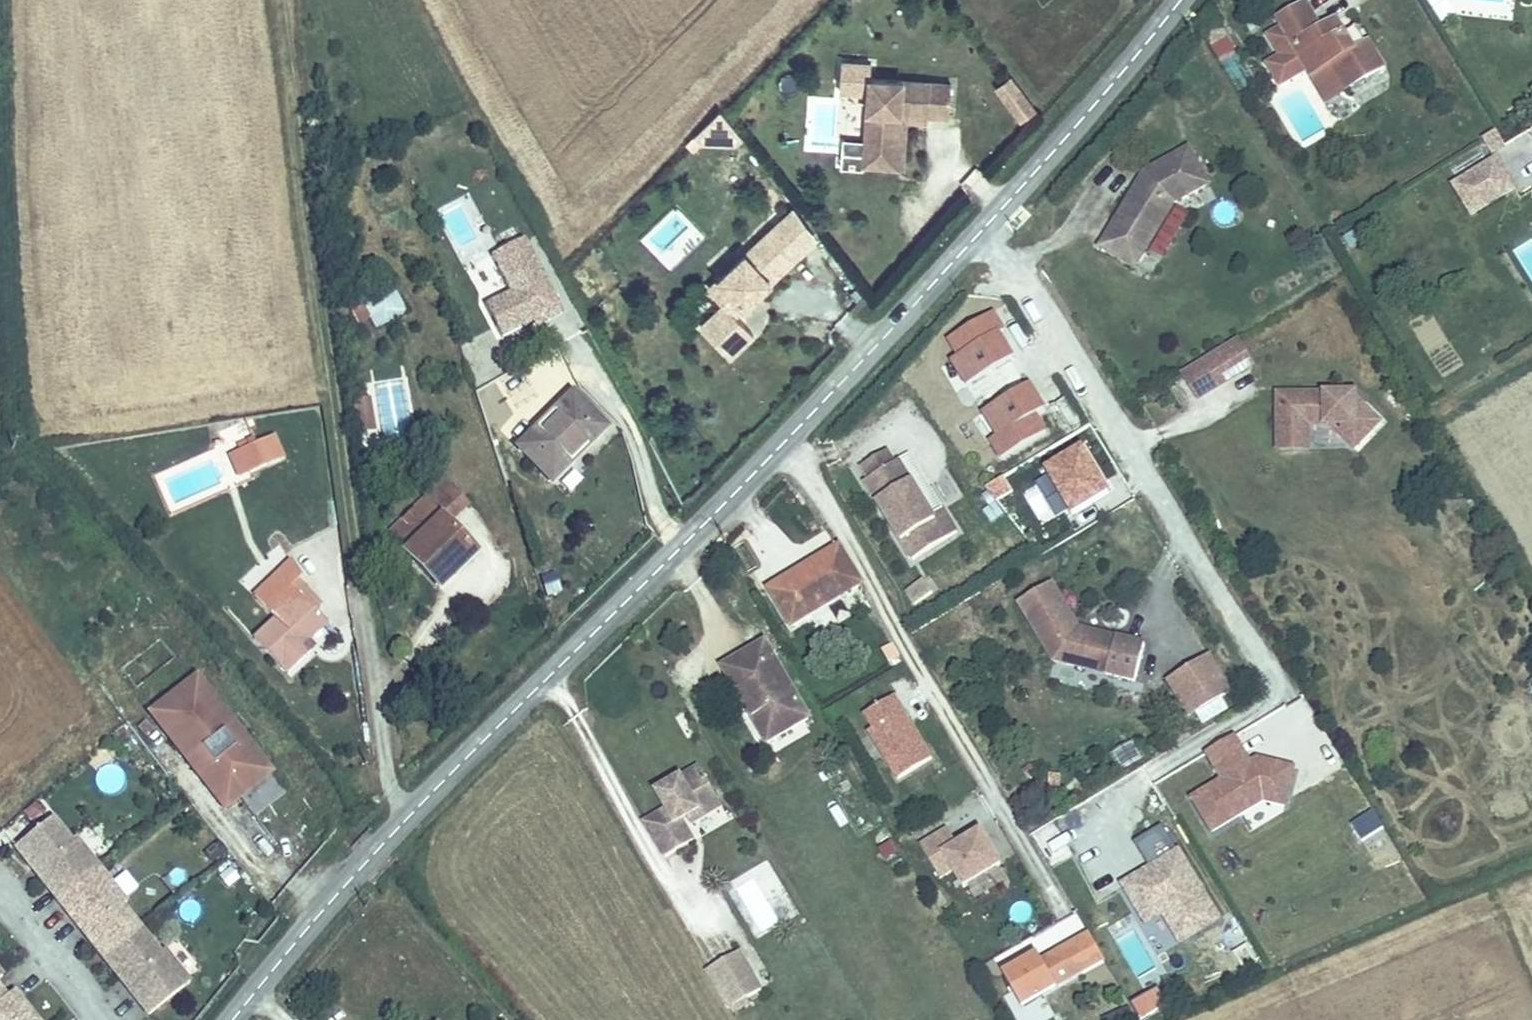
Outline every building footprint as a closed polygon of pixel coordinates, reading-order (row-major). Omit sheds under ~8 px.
[(1441,21),(1456,14),(1449,0),(1430,0),(1441,21)] [(1348,44),(1331,17),(1315,27),(1300,3),(1273,19),(1278,27),(1264,36),(1273,50),(1287,41),(1291,47),(1263,64),(1276,86),(1304,69),(1307,74),(1328,63),(1343,88),(1381,66),(1362,37),(1348,44)] [(1206,22),(1192,30),(1208,55),(1220,47),(1206,22)] [(1343,88),(1328,63),(1307,74),(1323,100),(1343,88)] [(1014,92),(1005,80),(991,90),(1001,102),(1014,92)] [(859,81),(855,151),(888,153),(890,116),(917,118),(939,119),(941,86),(859,81)] [(1029,112),(1014,92),(1001,102),(1016,123),(1029,112)] [(734,140),(713,112),(689,138),(695,144),(726,145),(734,140)] [(888,153),(855,151),(854,166),(892,168),(895,122),(917,123),(917,118),(890,116),(888,153)] [(1481,137),(1493,153),(1506,144),(1494,127),(1481,137)] [(1201,188),(1181,152),(1138,175),(1133,184),(1138,187),(1133,194),(1129,191),(1092,250),(1116,264),(1125,248),(1138,256),(1167,207),(1201,188)] [(1511,181),(1494,153),(1452,179),(1469,207),(1511,181)] [(945,170),(908,213),(929,231),(966,188),(945,170)] [(1138,187),(1133,184),(1129,191),(1133,194),(1138,187)] [(1164,257),(1190,211),(1177,204),(1151,249),(1164,257)] [(717,344),(703,326),(792,256),(769,227),(679,298),(688,310),(662,331),(690,366),(717,344)] [(553,317),(514,243),(481,260),(501,296),(475,310),(492,342),(522,326),(535,319),(538,325),(553,317)] [(1138,256),(1125,248),(1116,264),(1129,272),(1138,256)] [(362,303),(371,328),(407,314),(397,289),(362,303)] [(525,332),(538,325),(535,319),(522,326),(525,332)] [(1192,398),(1246,365),(1230,339),(1176,373),(1192,398)] [(394,400),(384,399),(382,421),(402,422),(405,388),(395,387),(394,400)] [(359,390),(344,392),(349,424),(364,422),(359,390)] [(561,398),(507,455),(541,489),(595,432),(561,398)] [(1352,398),(1274,400),(1275,439),(1305,440),(1305,431),(1327,431),(1351,455),(1376,430),(1352,403),(1352,398)] [(364,422),(349,424),(351,440),(366,438),(364,422)] [(238,439),(220,447),(231,473),(249,465),(238,439)] [(1305,440),(1275,439),(1275,456),(1305,456),(1305,440)] [(220,447),(213,450),(224,475),(231,473),(220,447)] [(1043,470),(1071,515),(1109,493),(1081,447),(1043,470)] [(928,521),(894,465),(891,468),(883,455),(857,471),(864,484),(860,486),(908,565),(942,544),(928,521)] [(436,506),(414,527),(437,550),(458,529),(436,506)] [(953,538),(939,515),(928,521),(942,544),(953,538)] [(414,527),(377,564),(428,616),(442,602),(444,604),(467,581),(437,550),(414,527)] [(800,573),(766,592),(788,630),(860,587),(837,549),(821,559),(824,565),(803,577),(800,573)] [(927,596),(920,586),(904,595),(910,606),(927,596)] [(1078,633),(1050,586),(1018,605),(1054,665),(1088,674),(1091,660),(1110,665),(1107,679),(1136,686),(1145,650),(1078,633)] [(270,631),(251,651),(277,678),(280,675),(288,684),(309,663),(301,655),(324,632),(283,591),(257,617),(270,631)] [(763,649),(721,673),(766,749),(808,724),(763,649)] [(1232,699),(1211,665),(1177,686),(1197,720),(1232,699)] [(266,781),(188,686),(141,724),(220,819),(266,781)] [(1197,720),(1177,686),(1170,690),(1191,724),(1197,720)] [(860,711),(895,778),(934,758),(899,691),(860,711)] [(835,712),(859,757),(876,747),(852,704),(835,712)] [(1119,770),(1144,757),(1134,738),(1109,750),(1119,770)] [(1251,766),(1235,739),(1206,756),(1223,783),(1193,801),(1213,835),(1265,803),(1285,808),(1294,770),(1268,764),(1267,770),(1251,766)] [(1267,770),(1268,764),(1258,761),(1251,766),(1267,770)] [(695,770),(651,795),(661,813),(639,826),(660,863),(691,845),(678,821),(683,817),(687,819),(714,803),(695,770)] [(687,819),(683,817),(689,827),(718,810),(714,803),(687,819)] [(1352,821),(1360,839),(1377,831),(1368,813),(1352,821)] [(1168,821),(1135,839),(1149,866),(1120,881),(1144,924),(1163,914),(1179,944),(1222,921),(1168,821)] [(96,879),(71,848),(67,851),(48,828),(11,857),(29,879),(40,870),(56,890),(44,899),(55,912),(96,879)] [(1000,867),(982,839),(972,845),(969,840),(956,848),(947,832),(919,849),(939,881),(952,873),(962,890),(1000,867)] [(972,845),(982,839),(980,834),(969,840),(972,845)] [(216,871),(226,886),(239,877),(229,862),(216,871)] [(56,890),(40,870),(29,879),(44,899),(56,890)] [(119,917),(124,913),(96,879),(55,912),(67,927),(78,919),(94,939),(82,948),(98,967),(134,935),(119,917)] [(94,939),(78,919),(67,927),(82,948),(94,939)] [(1106,961),(1090,934),(1068,947),(1085,974),(1106,961)] [(161,961),(157,964),(134,935),(98,967),(118,992),(129,984),(145,1004),(134,1013),(140,1019),(154,1019),(187,993),(161,961)] [(1025,1011),(1085,974),(1068,947),(1043,962),(1039,956),(1004,977),(1025,1011)] [(750,964),(744,953),(729,962),(735,973),(750,964)] [(734,1011),(766,992),(750,964),(735,973),(729,962),(711,972),(734,1011)] [(145,1004),(129,984),(118,992),(134,1013),(145,1004)] [(1157,986),(1131,1002),(1142,1019),(1168,1003),(1157,986)] [(20,1004),(12,1010),(4,1000),(0,995),(0,1019),(33,1019),(20,1004)] [(20,1004),(12,995),(4,1000),(12,1010),(20,1004)]
